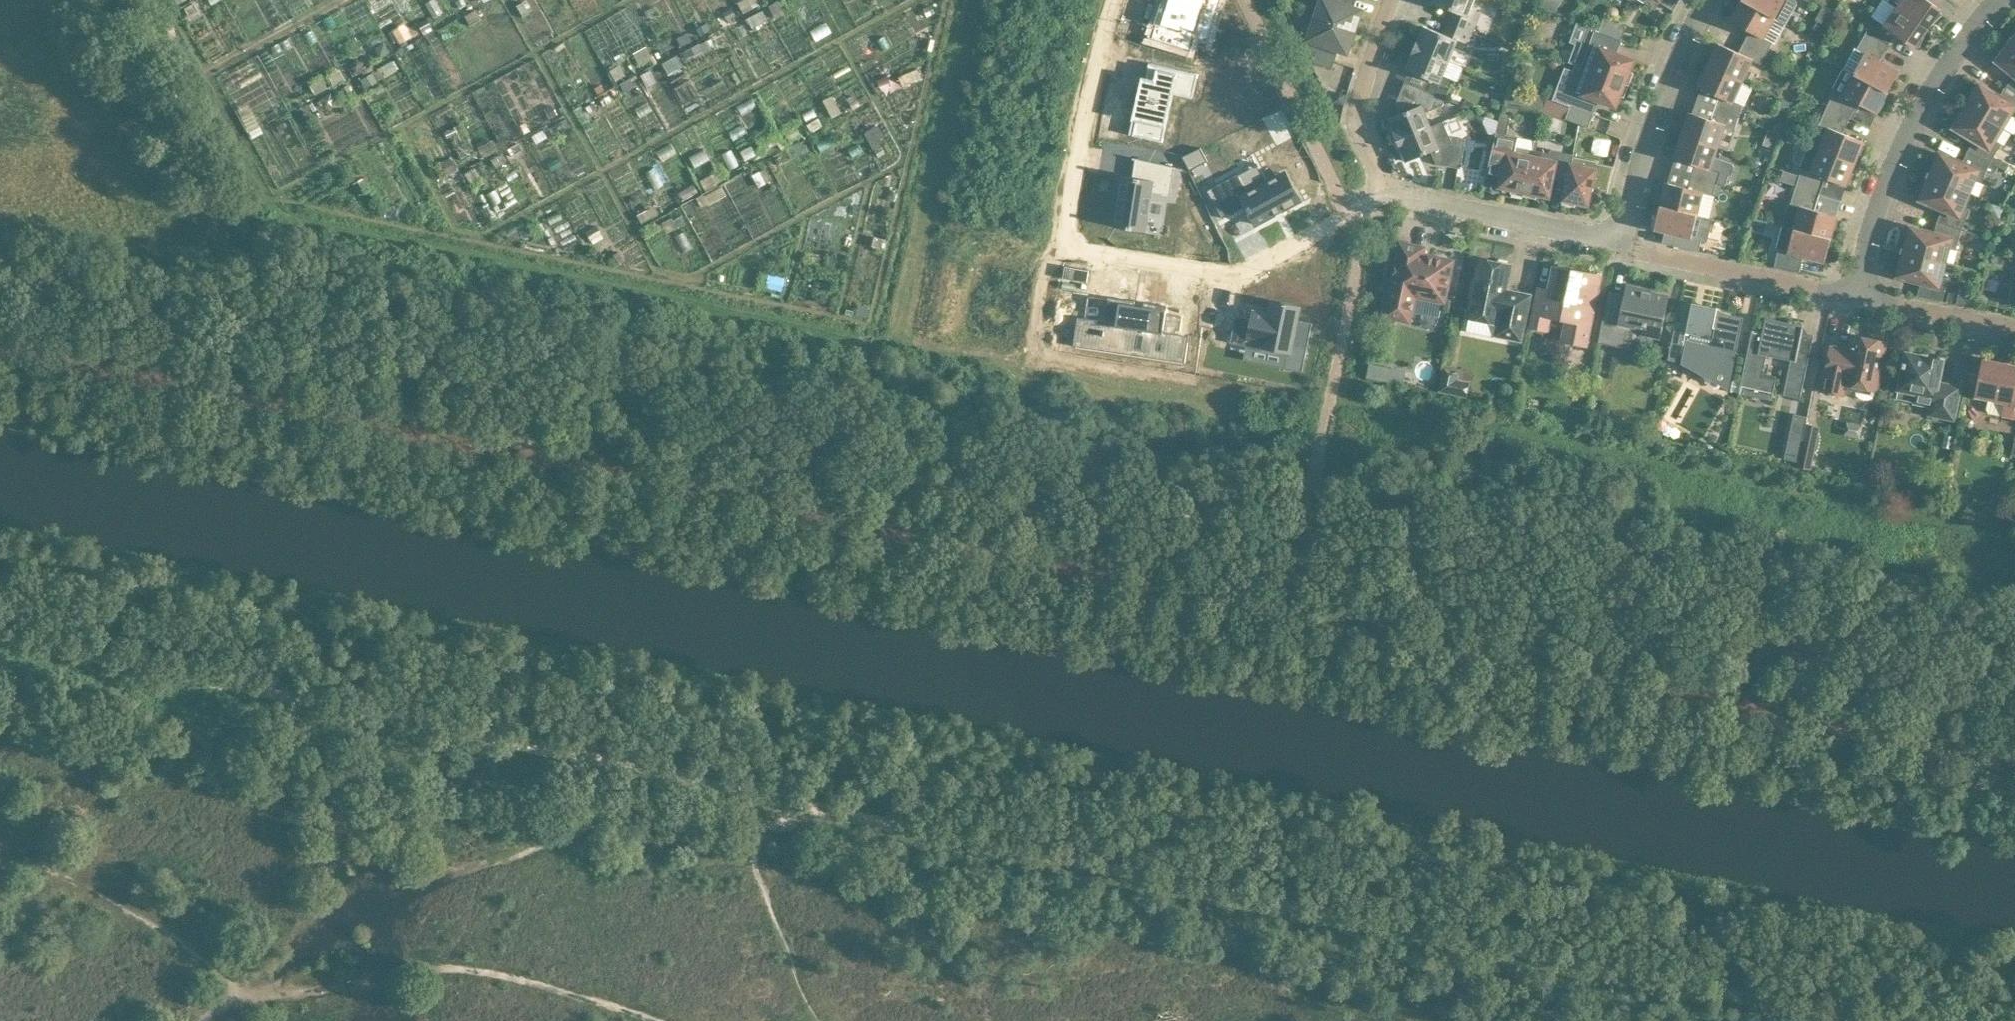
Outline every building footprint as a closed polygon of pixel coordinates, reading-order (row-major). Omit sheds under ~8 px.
[(1156,23),(1169,27),(1165,39),(1176,42),(1175,45),(1190,49),(1194,36),(1199,18),(1201,19),(1201,17),(1213,21),(1220,0),(1163,0),(1156,23)] [(1316,18),(1355,31),(1362,10),(1354,8),(1356,0),(1323,0),(1316,18)] [(1450,23),(1473,32),(1481,12),(1471,8),(1474,0),(1435,0),(1434,3),(1454,11),(1450,23)] [(1655,8),(1660,2),(1675,11),(1680,0),(1642,0),(1655,8)] [(1745,41),(1768,53),(1774,42),(1776,43),(1786,24),(1775,19),(1776,18),(1745,0),(1742,0),(1738,8),(1735,7),(1730,16),(1732,18),(1731,20),(1751,31),(1745,41)] [(1776,18),(1787,23),(1797,3),(1796,3),(1797,0),(1745,0),(1776,18)] [(1889,1),(1896,7),(1929,28),(1930,27),(1943,14),(1940,11),(1942,9),(1929,0),(1890,0),(1889,1)] [(1875,18),(1867,32),(1888,46),(1896,34),(1915,47),(1917,45),(1920,47),(1928,30),(1927,30),(1929,28),(1896,7),(1884,24),(1875,18)] [(1604,17),(1599,30),(1599,31),(1622,40),(1627,26),(1604,17)] [(1316,63),(1333,69),(1339,50),(1348,52),(1355,31),(1316,18),(1309,39),(1310,40),(1307,46),(1316,63)] [(1465,52),(1473,32),(1450,23),(1445,34),(1424,26),(1419,38),(1415,47),(1449,61),(1455,48),(1465,52)] [(1622,40),(1599,31),(1599,30),(1590,27),(1582,46),(1589,49),(1583,66),(1583,67),(1629,85),(1633,73),(1631,72),(1635,59),(1617,52),(1622,40)] [(1843,67),(1855,73),(1889,91),(1900,70),(1880,60),(1888,46),(1867,32),(1857,49),(1854,47),(1843,67)] [(2014,91),(2014,43),(2010,38),(1994,57),(2013,72),(2004,83),(2014,91)] [(1711,54),(1713,55),(1709,65),(1743,80),(1753,60),(1762,64),(1768,53),(1745,41),(1739,52),(1719,43),(1718,45),(1715,44),(1711,54)] [(1422,89),(1446,99),(1454,79),(1444,75),(1449,61),(1415,47),(1411,57),(1412,57),(1407,69),(1427,78),(1422,89)] [(1143,77),(1133,118),(1137,119),(1134,135),(1163,142),(1174,92),(1194,97),(1199,74),(1150,63),(1147,77),(1143,77)] [(1625,96),(1629,85),(1583,67),(1583,66),(1576,64),(1573,70),(1562,101),(1568,104),(1590,112),(1595,100),(1617,108),(1622,95),(1625,96)] [(1720,96),(1716,107),(1739,117),(1743,105),(1734,101),(1743,80),(1709,65),(1705,74),(1702,73),(1698,83),(1700,84),(1699,87),(1720,96)] [(1501,71),(1498,80),(1509,85),(1513,76),(1501,71)] [(1262,87),(1265,78),(1244,73),(1242,83),(1262,87)] [(1844,93),(1835,89),(1827,107),(1851,117),(1858,102),(1877,113),(1878,110),(1881,111),(1886,102),(1884,101),(1889,91),(1855,73),(1844,93)] [(1964,103),(2002,127),(2010,114),(2014,117),(2014,91),(2004,83),(1996,95),(1976,82),(1964,103)] [(1397,140),(1432,126),(1426,112),(1444,105),(1446,99),(1422,89),(1415,107),(1389,118),(1394,130),(1393,131),(1397,140)] [(1335,96),(1333,102),(1344,105),(1347,94),(1340,93),(1335,96)] [(1466,99),(1463,105),(1473,109),(1476,103),(1466,99)] [(1971,137),(1964,149),(1991,162),(2002,144),(1995,139),(2002,127),(1964,103),(1951,125),(1971,137)] [(1568,104),(1567,105),(1571,106),(1566,119),(1589,127),(1594,114),(1590,112),(1568,104)] [(1735,129),(1739,117),(1716,107),(1712,119),(1690,112),(1690,114),(1687,114),(1684,124),(1686,125),(1683,135),(1719,147),(1726,125),(1735,129)] [(1828,128),(1820,149),(1855,163),(1859,154),(1862,155),(1866,144),(1863,143),(1864,141),(1843,133),(1851,117),(1827,107),(1819,125),(1828,128)] [(1493,146),(1489,169),(1502,172),(1499,187),(1513,190),(1512,193),(1524,195),(1534,149),(1517,146),(1519,137),(1506,134),(1510,118),(1502,116),(1500,115),(1496,132),(1493,146)] [(1432,126),(1397,140),(1401,150),(1402,150),(1407,162),(1432,152),(1437,164),(1461,168),(1464,149),(1466,138),(1450,136),(1444,121),(1432,126)] [(1719,147),(1683,135),(1679,144),(1677,144),(1673,154),(1676,155),(1675,157),(1696,165),(1692,176),(1717,183),(1724,185),(1728,175),(1732,173),(1734,166),(1732,162),(1715,157),(1719,147)] [(1798,174),(1795,185),(1821,193),(1826,177),(1847,186),(1848,183),(1850,184),(1854,174),(1852,173),(1855,163),(1820,149),(1808,144),(1799,166),(1800,167),(1798,174)] [(1201,147),(1183,156),(1190,170),(1208,161),(1201,147)] [(1550,153),(1534,149),(1524,195),(1536,198),(1537,195),(1550,197),(1554,179),(1567,181),(1568,181),(1573,154),(1551,149),(1550,153)] [(1959,161),(1937,152),(1927,175),(1968,192),(1974,179),(1982,182),(1991,162),(1964,149),(1959,161)] [(1574,154),(1573,154),(1568,181),(1567,181),(1562,204),(1564,204),(1564,203),(1575,206),(1576,203),(1589,206),(1592,191),(1599,192),(1599,190),(1608,191),(1615,166),(1598,162),(1599,161),(1574,155),(1574,154)] [(1123,175),(1115,226),(1147,231),(1153,192),(1171,195),(1175,167),(1136,158),(1133,177),(1123,175)] [(1238,174),(1208,190),(1223,218),(1246,205),(1257,224),(1276,214),(1276,215),(1283,211),(1282,211),(1301,200),(1285,172),(1271,180),(1267,182),(1248,192),(1239,175),(1238,174)] [(1939,206),(1934,219),(1962,229),(1971,209),(1963,206),(1968,192),(1927,175),(1918,197),(1939,206)] [(1664,195),(1661,205),(1698,215),(1703,193),(1713,195),(1717,183),(1692,176),(1689,188),(1667,182),(1666,185),(1664,184),(1661,195),(1664,195)] [(1816,209),(1821,193),(1795,185),(1794,188),(1790,203),(1783,226),(1795,229),(1831,238),(1834,228),(1836,229),(1839,218),(1837,218),(1838,215),(1816,209)] [(1711,218),(1698,215),(1661,205),(1655,229),(1677,234),(1675,246),(1700,251),(1702,239),(1706,240),(1711,218)] [(1214,216),(1200,223),(1210,241),(1223,233),(1214,216)] [(1907,226),(1901,250),(1944,262),(1948,248),(1957,250),(1962,229),(1934,219),(1930,233),(1907,226)] [(1779,248),(1775,266),(1800,272),(1804,256),(1825,262),(1831,238),(1783,226),(1777,247),(1779,248)] [(1415,296),(1425,298),(1429,302),(1435,304),(1441,301),(1445,302),(1453,260),(1424,254),(1425,247),(1400,242),(1391,289),(1385,288),(1380,315),(1391,318),(1395,323),(1400,319),(1410,322),(1415,296)] [(1922,281),(1918,296),(1943,301),(1949,279),(1941,276),(1944,262),(1901,250),(1895,274),(1922,281)] [(1469,297),(1472,297),(1468,317),(1499,324),(1497,336),(1521,341),(1531,295),(1506,290),(1511,265),(1480,259),(1475,281),(1472,280),(1469,297)] [(1557,266),(1554,266),(1547,303),(1535,301),(1530,327),(1548,330),(1551,317),(1567,320),(1563,341),(1587,346),(1601,275),(1571,269),(1569,266),(1560,264),(1557,266)] [(1625,295),(1609,291),(1599,342),(1629,349),(1633,331),(1661,337),(1670,296),(1651,292),(1651,294),(1643,293),(1644,288),(1627,285),(1625,295)] [(1078,316),(1074,346),(1075,346),(1076,343),(1103,347),(1105,332),(1122,334),(1120,350),(1184,359),(1184,362),(1186,362),(1189,342),(1188,342),(1189,336),(1184,335),(1176,334),(1177,330),(1181,330),(1183,316),(1167,314),(1168,306),(1144,302),(1143,309),(1135,308),(1136,301),(1108,297),(1106,315),(1118,317),(1117,322),(1078,316)] [(1237,316),(1231,342),(1248,346),(1249,339),(1264,342),(1263,347),(1288,352),(1285,368),(1303,371),(1313,323),(1297,320),(1300,307),(1272,301),(1269,314),(1254,311),(1252,319),(1237,316)] [(1676,322),(1669,359),(1685,363),(1686,363),(1687,363),(1702,372),(1705,366),(1729,371),(1730,372),(1741,319),(1717,314),(1715,314),(1714,319),(1708,318),(1710,306),(1693,302),(1688,324),(1676,322)] [(1742,380),(1740,393),(1773,400),(1777,379),(1763,377),(1767,355),(1791,360),(1784,395),(1801,398),(1810,356),(1798,354),(1802,332),(1801,332),(1797,325),(1797,324),(1795,323),(1766,317),(1763,332),(1753,330),(1742,380)] [(1831,347),(1827,366),(1827,370),(1822,392),(1846,396),(1848,383),(1855,384),(1854,386),(1854,389),(1855,392),(1858,396),(1862,398),(1867,398),(1870,396),(1873,392),(1874,390),(1874,388),(1877,389),(1883,361),(1887,342),(1854,335),(1851,351),(1831,347)] [(1931,414),(1954,419),(1961,387),(1938,382),(1943,358),(1927,355),(1926,357),(1907,353),(1905,361),(1904,361),(1903,367),(1904,367),(1898,398),(1932,405),(1931,414)] [(1976,396),(1990,399),(1988,409),(1990,412),(2014,418),(2014,365),(1983,359),(1976,396)] [(1393,368),(1390,382),(1403,385),(1406,370),(1393,368)] [(1459,396),(1463,379),(1461,379),(1459,376),(1459,373),(1444,370),(1439,391),(1459,396)] [(1804,440),(1807,423),(1808,416),(1795,413),(1790,437),(1804,440)] [(1803,443),(1798,467),(1812,470),(1817,446),(1803,443)]
